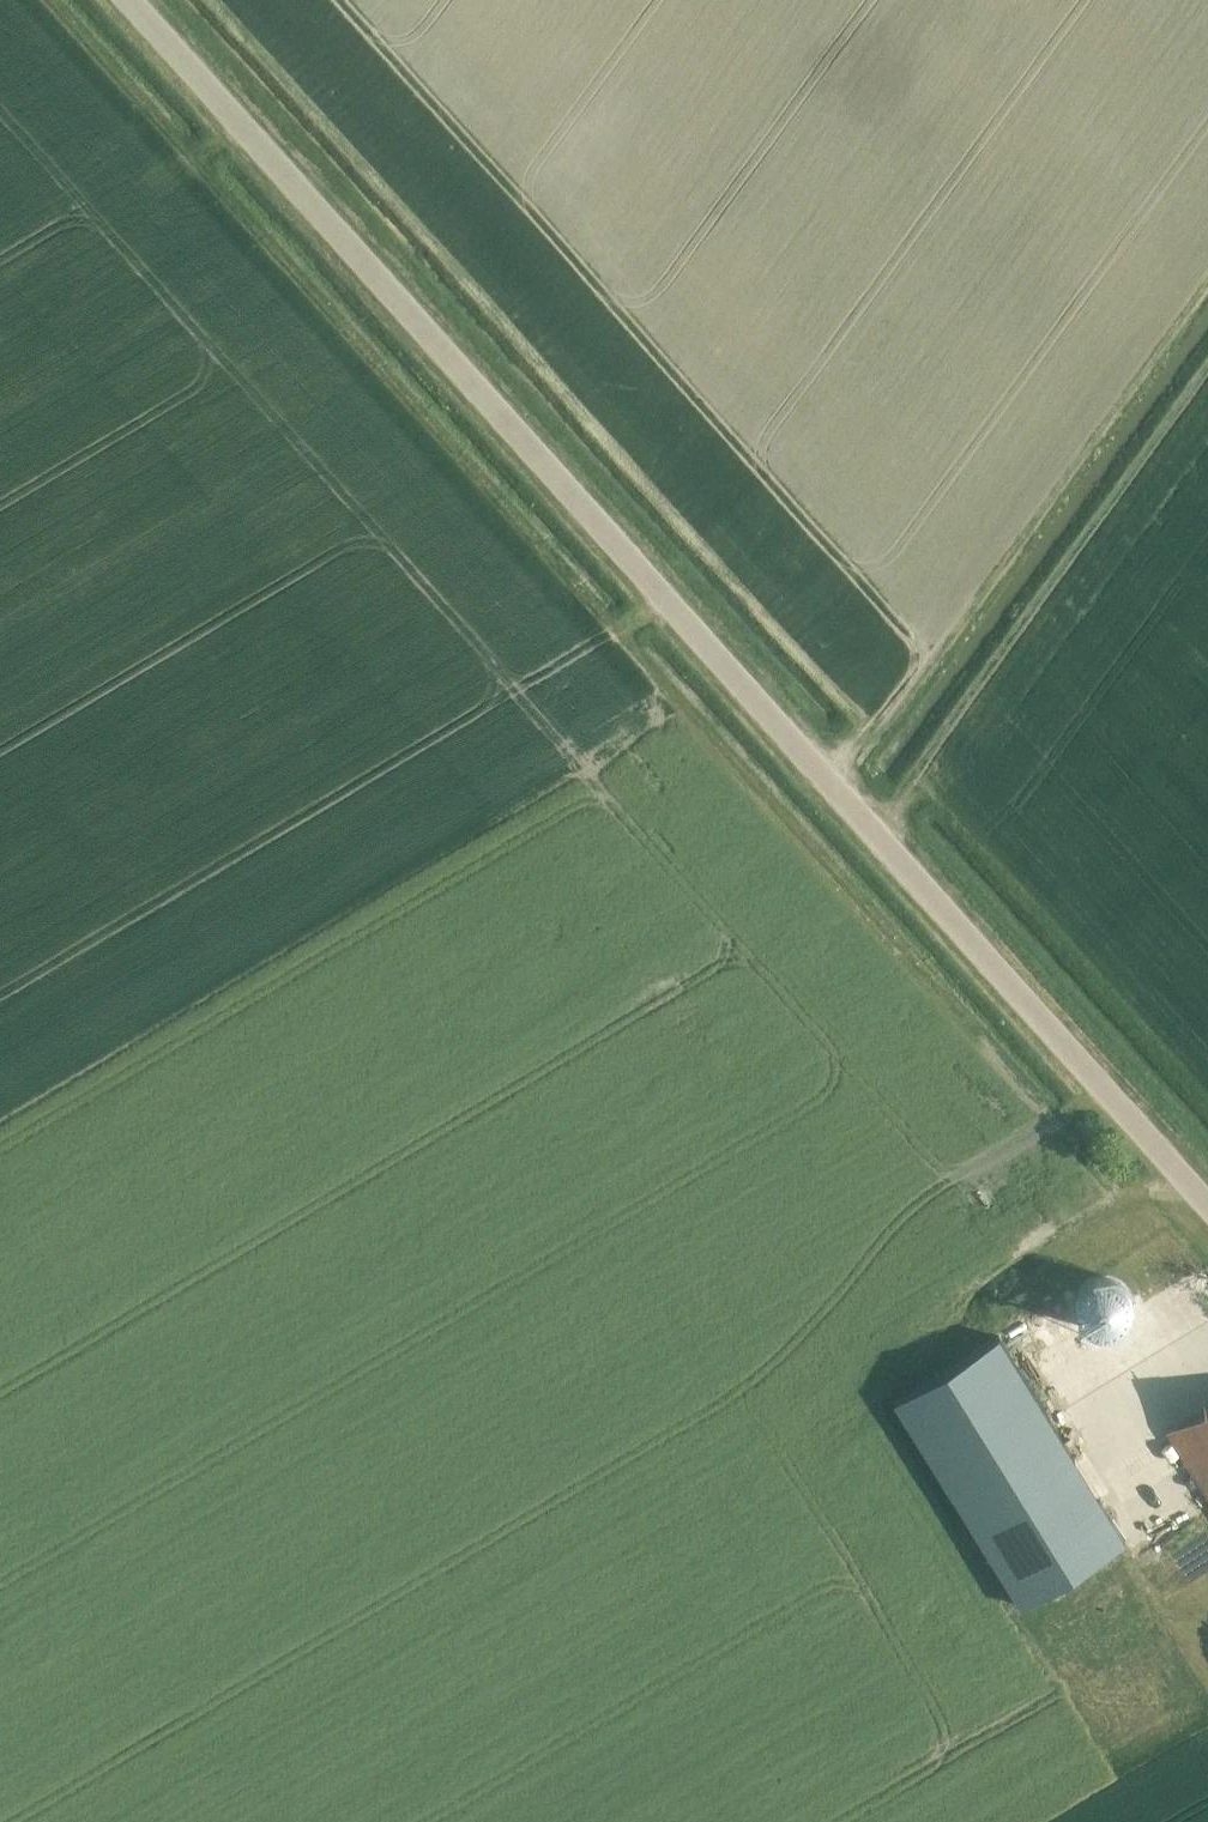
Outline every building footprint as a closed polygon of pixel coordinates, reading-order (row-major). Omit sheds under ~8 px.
[(1101,1262),(1059,1299),(1095,1339),(1136,1303),(1101,1262)] [(998,1334),(893,1398),(1020,1603),(1118,1543),(1124,1539),(1040,1403),(998,1334)] [(1170,1431),(1207,1492),(1207,1408),(1170,1431)]
